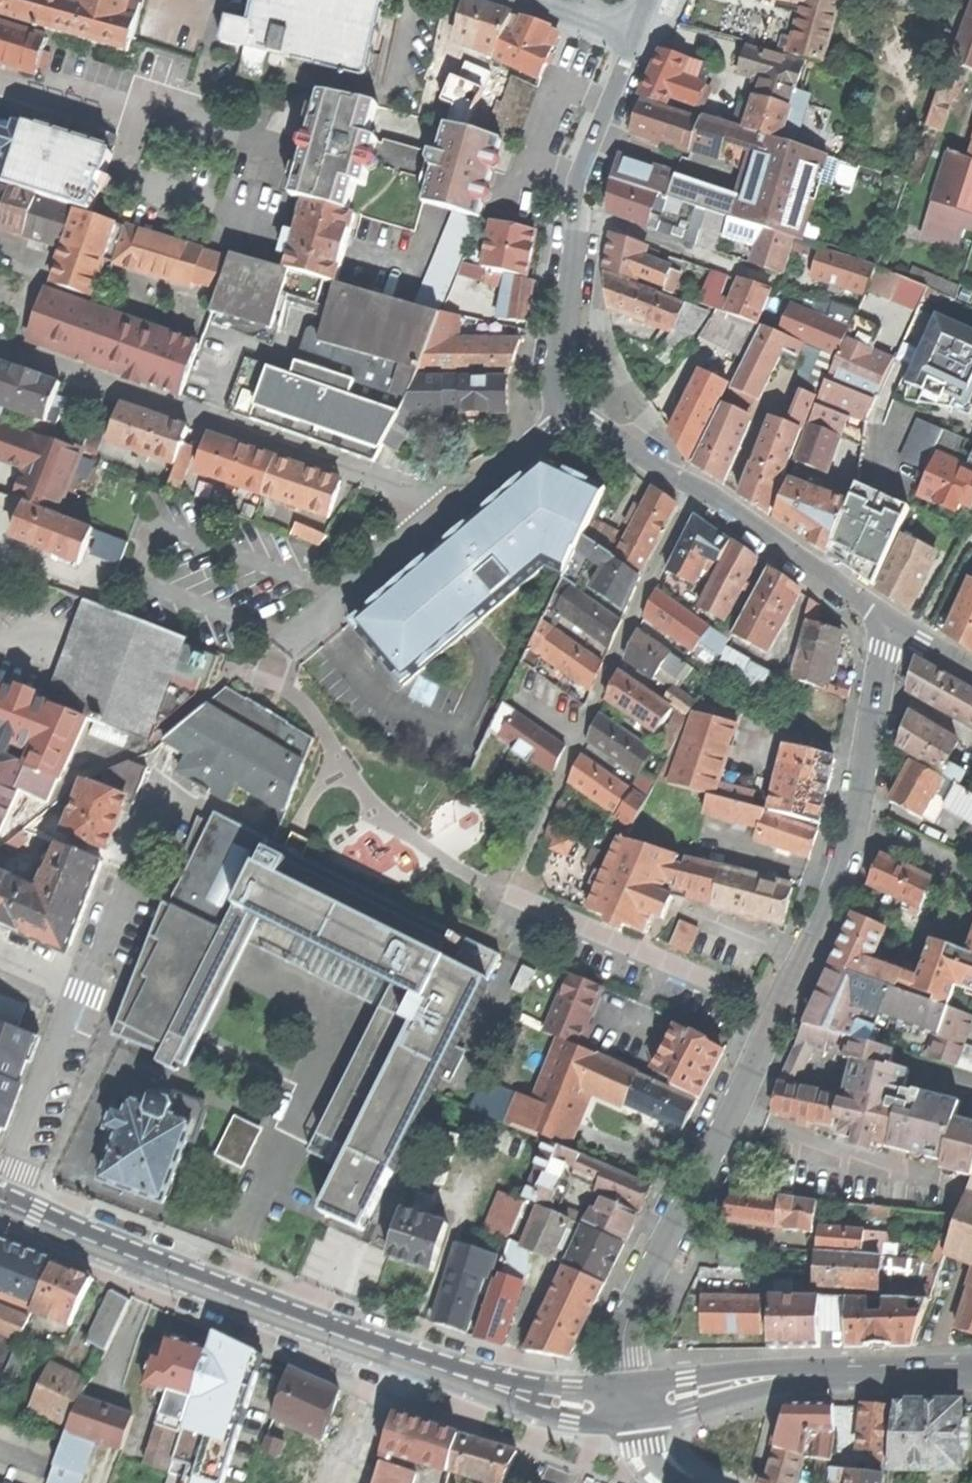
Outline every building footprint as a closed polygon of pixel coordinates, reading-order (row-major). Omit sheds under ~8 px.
[(126,51),(129,42),(136,20),(138,7),(129,4),(130,0),(81,0),(79,5),(62,0),(0,0),(0,16),(126,51)] [(238,77),(256,82),(263,83),(268,65),(270,57),(270,56),(341,73),(340,79),(346,81),(348,74),(366,79),(379,18),(380,14),(383,0),(257,0),(251,25),(227,19),(224,30),(221,44),(244,49),(242,59),(241,62),(238,77)] [(804,4),(799,22),(797,32),(829,40),(839,0),(787,0),(804,4)] [(460,38),(497,53),(501,43),(507,30),(512,17),(488,9),(468,3),(460,38)] [(953,63),(967,68),(971,70),(971,7),(953,62),(953,63)] [(786,22),(726,10),(722,32),(782,44),(786,22)] [(497,53),(494,59),(540,80),(548,62),(548,61),(553,64),(557,55),(551,53),(554,48),(558,37),(554,31),(537,25),(521,20),(512,17),(507,30),(501,43),(497,53)] [(35,76),(36,73),(42,53),(46,39),(0,25),(0,64),(35,76)] [(829,40),(797,32),(791,55),(823,63),(829,40)] [(738,74),(761,81),(796,91),(804,64),(747,47),(738,74)] [(663,51),(655,68),(649,82),(642,97),(653,101),(667,105),(670,98),(680,76),(688,59),(663,51)] [(49,55),(42,53),(36,73),(43,75),(49,55)] [(707,85),(715,67),(688,59),(680,76),(707,85)] [(949,61),(944,77),(962,83),(967,68),(953,63),(953,62),(949,61)] [(475,101),(465,128),(516,144),(536,89),(487,67),(475,101)] [(697,107),(707,85),(680,76),(670,98),(697,107)] [(952,99),(956,101),(962,83),(944,77),(938,94),(952,99)] [(756,98),(791,109),(796,91),(761,81),(756,98)] [(419,115),(465,128),(475,101),(428,84),(419,115)] [(952,99),(938,94),(927,125),(941,130),(952,99)] [(340,213),(350,215),(358,186),(370,189),(374,172),(377,172),(383,168),(384,163),(381,156),(379,155),(381,145),(381,143),(370,140),(378,108),(369,106),(337,98),(327,96),(324,105),(318,103),(314,119),(320,121),(320,122),(316,138),(313,138),(307,142),(305,147),(309,154),(311,155),(308,169),(307,171),(301,169),(297,185),(303,187),(299,201),(308,204),(310,205),(340,213)] [(751,114),(746,132),(766,138),(780,142),(791,109),(756,98),(751,114)] [(639,116),(634,134),(692,152),(694,146),(702,122),(643,104),(639,116)] [(740,110),(735,128),(746,132),(751,114),(740,110)] [(732,128),(703,118),(702,122),(694,146),(724,155),(732,128)] [(0,175),(0,183),(8,186),(92,214),(102,185),(110,188),(113,180),(105,177),(112,156),(110,156),(113,147),(115,141),(115,140),(114,139),(105,136),(97,134),(96,133),(96,134),(94,140),(85,137),(76,134),(78,129),(78,128),(77,127),(69,124),(62,122),(61,122),(60,123),(58,128),(49,125),(39,122),(36,131),(28,128),(17,125),(17,126),(13,137),(0,133),(0,152),(7,154),(0,175)] [(432,181),(425,206),(443,210),(453,213),(480,220),(484,204),(487,205),(494,201),(494,198),(495,196),(492,189),(489,188),(494,184),(496,179),(496,174),(494,169),(497,169),(503,166),(504,161),(501,154),(498,153),(501,141),(447,126),(438,158),(432,156),(430,166),(433,169),(435,170),(432,181)] [(735,128),(732,128),(724,155),(757,166),(766,138),(746,132),(735,128)] [(823,156),(780,142),(766,138),(757,166),(747,201),(741,221),(765,229),(795,239),(798,240),(823,156)] [(948,152),(923,229),(959,240),(964,227),(971,230),(971,151),(969,159),(948,152)] [(669,197),(675,178),(619,159),(615,179),(660,194),(669,197)] [(688,204),(695,184),(675,178),(669,197),(688,204)] [(660,194),(615,179),(613,196),(611,214),(649,228),(660,194)] [(723,194),(695,184),(688,204),(709,211),(717,213),(723,194)] [(104,188),(96,213),(109,217),(117,192),(104,188)] [(36,200),(0,189),(0,226),(25,233),(36,200)] [(704,225),(664,212),(669,197),(660,194),(649,228),(698,244),(704,225)] [(717,213),(741,221),(747,201),(723,194),(717,213)] [(704,225),(709,211),(688,204),(669,197),(664,212),(704,225)] [(76,212),(36,200),(25,233),(65,244),(76,212)] [(298,237),(287,272),(291,273),(301,276),(335,286),(346,251),(356,218),(350,215),(340,213),(310,205),(308,204),(298,237)] [(758,248),(765,229),(741,221),(717,213),(709,211),(704,225),(698,244),(717,251),(722,235),(742,242),(758,248)] [(59,263),(52,285),(92,299),(105,261),(117,225),(76,212),(65,244),(59,263)] [(412,307),(441,314),(480,220),(453,213),(412,307)] [(114,264),(158,276),(159,271),(171,275),(169,280),(189,285),(191,280),(194,269),(200,250),(117,225),(105,261),(114,264)] [(492,225),(483,269),(527,278),(528,273),(529,268),(530,265),(532,256),(533,247),(534,244),(535,238),(536,234),(492,225)] [(765,229),(758,248),(753,264),(783,274),(795,239),(765,229)] [(610,253),(606,270),(638,281),(640,276),(646,259),(649,249),(614,237),(610,253)] [(810,244),(798,240),(795,250),(807,254),(810,244)] [(646,259),(658,263),(661,253),(649,249),(646,259)] [(866,291),(877,267),(822,249),(813,278),(864,296),(866,291)] [(230,259),(200,250),(194,269),(191,280),(194,281),(193,283),(199,285),(200,283),(220,289),(230,259)] [(273,331),(282,302),(291,273),(287,272),(230,256),(230,259),(220,289),(211,313),(273,331)] [(658,263),(646,259),(640,276),(666,286),(673,268),(658,263)] [(114,264),(105,261),(92,299),(101,302),(114,264)] [(877,267),(866,291),(916,312),(926,287),(908,280),(877,267)] [(926,287),(954,301),(959,287),(949,282),(912,267),(908,280),(926,287)] [(169,280),(171,275),(159,271),(158,276),(169,280)] [(730,277),(712,271),(703,293),(723,300),(730,277)] [(292,305),(301,276),(291,273),(282,302),(292,305)] [(632,281),(606,273),(608,291),(610,308),(665,329),(674,332),(677,324),(685,305),(632,284),(632,281)] [(503,296),(507,278),(487,274),(483,292),(503,296)] [(530,302),(534,283),(507,278),(503,296),(499,317),(526,323),(530,302)] [(730,306),(728,313),(758,325),(771,292),(755,286),(740,280),(730,306)] [(325,334),(342,340),(342,338),(368,345),(393,353),(424,362),(426,355),(441,314),(412,307),(335,286),(325,334)] [(689,299),(699,303),(703,294),(692,290),(689,299)] [(723,300),(703,293),(703,294),(699,303),(718,310),(720,311),(722,303),(723,300)] [(781,296),(775,293),(770,305),(776,307),(781,296)] [(69,358),(87,307),(50,294),(32,345),(69,358)] [(685,305),(677,324),(693,336),(711,313),(685,303),(685,305)] [(730,306),(722,303),(720,311),(728,313),(730,306)] [(791,306),(780,331),(838,356),(845,338),(849,330),(791,306)] [(181,397),(199,346),(87,307),(69,358),(113,373),(181,397)] [(745,361),(761,326),(758,325),(728,313),(720,311),(718,310),(700,336),(745,361)] [(774,313),(768,310),(761,326),(771,330),(778,314),(774,313)] [(459,317),(441,314),(426,355),(452,355),(458,355),(458,341),(459,317)] [(938,315),(907,384),(910,385),(943,400),(951,383),(961,387),(956,399),(971,406),(971,331),(938,315)] [(849,330),(845,338),(872,350),(881,330),(854,318),(849,330)] [(677,324),(674,332),(656,358),(669,367),(693,336),(677,324)] [(740,372),(732,389),(756,400),(759,401),(772,373),(783,351),(797,358),(803,345),(771,330),(761,326),(745,361),(740,372)] [(674,332),(665,329),(649,353),(656,358),(674,332)] [(309,332),(295,376),(327,387),(342,340),(325,334),(312,330),(309,332)] [(351,395),(368,345),(342,338),(342,340),(327,387),(351,395)] [(893,360),(872,350),(845,338),(838,356),(837,358),(826,384),(810,426),(840,438),(862,447),(867,418),(893,360)] [(452,355),(451,373),(508,374),(515,356),(520,342),(458,341),(458,355),(452,355)] [(393,353),(368,345),(351,395),(376,404),(393,353)] [(804,380),(822,387),(824,383),(826,384),(837,358),(807,345),(799,364),(799,378),(804,380)] [(412,393),(417,378),(419,373),(424,362),(393,353),(376,404),(401,413),(406,404),(412,393)] [(452,355),(426,355),(424,362),(419,373),(451,373),(452,355)] [(247,359),(228,412),(241,416),(253,421),(272,368),(247,359)] [(714,360),(707,374),(729,387),(732,389),(740,372),(714,360)] [(3,418),(6,408),(57,426),(61,414),(53,411),(61,386),(29,375),(0,365),(0,417),(3,418)] [(272,368),(253,421),(376,463),(386,445),(402,416),(399,415),(401,413),(376,404),(351,395),(327,387),(295,376),(272,368)] [(692,461),(729,387),(707,374),(702,372),(690,396),(686,405),(672,432),(681,446),(692,461)] [(406,404),(463,406),(468,379),(417,378),(412,393),(406,404)] [(463,406),(462,413),(484,414),(507,414),(507,397),(507,380),(468,379),(463,406)] [(803,393),(818,398),(822,387),(804,380),(800,391),(803,393)] [(953,405),(956,399),(961,387),(951,383),(943,400),(953,405)] [(943,400),(910,385),(907,401),(952,407),(953,405),(943,400)] [(749,414),(756,400),(732,389),(725,403),(749,414)] [(678,402),(686,405),(690,396),(682,392),(678,402)] [(803,393),(790,427),(802,431),(805,432),(818,398),(803,393)] [(971,413),(971,406),(956,399),(953,405),(952,407),(971,416),(971,413)] [(123,407),(110,442),(135,451),(149,456),(176,466),(183,446),(188,430),(157,419),(123,407)] [(722,410),(695,465),(708,474),(725,485),(751,422),(722,410)] [(484,421),(484,414),(462,413),(459,413),(458,420),(484,421)] [(402,416),(386,445),(397,451),(413,422),(402,416)] [(754,505),(770,516),(802,431),(790,427),(772,420),(741,496),(754,505)] [(919,420),(902,458),(927,469),(934,454),(944,431),(919,420)] [(93,423),(92,425),(90,431),(87,439),(97,443),(103,427),(93,423)] [(32,437),(20,467),(25,468),(14,496),(60,513),(72,481),(77,470),(72,469),(78,453),(0,424),(0,425),(32,437)] [(20,467),(32,437),(0,425),(0,459),(20,467)] [(840,438),(810,426),(796,462),(806,466),(826,474),(840,438)] [(68,433),(65,443),(83,449),(87,439),(90,431),(79,427),(76,436),(68,433)] [(937,455),(957,464),(967,441),(944,431),(934,454),(937,455)] [(263,496),(276,460),(237,447),(209,438),(197,473),(263,496)] [(97,443),(87,439),(83,449),(82,452),(85,454),(92,457),(97,443)] [(967,441),(957,464),(971,471),(971,444),(967,441)] [(194,450),(183,446),(176,466),(168,487),(179,491),(194,450)] [(149,456),(135,451),(132,458),(146,463),(149,456)] [(72,481),(91,488),(101,460),(92,457),(85,454),(85,455),(78,453),(72,469),(77,470),(72,481)] [(956,510),(959,503),(970,509),(971,505),(971,471),(957,464),(937,455),(919,496),(937,504),(955,513),(956,510)] [(310,472),(276,460),(263,496),(327,517),(339,482),(310,472)] [(544,460),(351,623),(353,625),(405,686),(420,673),(462,638),(482,622),(548,567),(565,574),(566,575),(572,562),(580,546),(585,537),(593,520),(600,504),(607,490),(572,473),(544,460)] [(800,482),(806,466),(796,462),(794,461),(788,477),(800,482)] [(799,535),(831,556),(850,505),(790,483),(775,519),(799,535)] [(853,570),(875,585),(910,508),(858,484),(850,505),(831,556),(853,570)] [(632,530),(626,542),(651,555),(677,506),(664,496),(653,488),(640,515),(632,530)] [(959,503),(956,510),(967,515),(970,509),(959,503)] [(28,505),(14,541),(79,566),(93,530),(28,505)] [(626,527),(632,530),(640,515),(634,512),(626,527)] [(696,518),(669,572),(694,586),(708,557),(720,564),(731,543),(712,529),(696,518)] [(585,537),(609,554),(620,534),(593,520),(585,537)] [(295,524),(291,535),(310,542),(314,531),(295,524)] [(122,563),(130,541),(101,530),(93,553),(122,563)] [(325,535),(314,531),(310,542),(318,545),(325,535)] [(603,563),(609,565),(612,559),(613,557),(609,554),(585,537),(580,546),(592,556),(603,563)] [(902,537),(878,589),(891,598),(909,610),(935,554),(902,537)] [(651,555),(626,542),(617,559),(641,575),(651,555)] [(734,544),(698,613),(723,627),(758,562),(746,553),(734,544)] [(580,546),(572,562),(585,569),(592,556),(580,546)] [(0,549),(0,569),(5,571),(9,559),(11,553),(0,549)] [(609,565),(594,590),(625,613),(634,593),(640,579),(612,559),(609,565)] [(585,569),(572,562),(566,575),(564,580),(577,586),(585,569)] [(91,569),(87,581),(108,590),(113,577),(91,569)] [(769,569),(733,637),(766,654),(799,591),(783,579),(769,569)] [(971,652),(971,580),(971,579),(945,635),(959,644),(971,652)] [(83,601),(86,602),(91,591),(70,582),(65,594),(83,601)] [(573,588),(556,612),(609,648),(616,633),(621,621),(573,588)] [(701,641),(711,627),(657,590),(652,603),(645,618),(694,652),(701,641)] [(101,607),(106,596),(91,591),(86,602),(101,607)] [(810,600),(805,618),(816,622),(820,607),(810,600)] [(83,601),(43,704),(55,709),(63,711),(103,608),(101,607),(86,602),(83,601)] [(103,608),(63,711),(87,720),(95,724),(129,737),(140,742),(142,742),(145,735),(170,671),(180,645),(183,639),(103,608)] [(544,620),(552,624),(556,617),(549,613),(544,620)] [(809,623),(793,679),(826,688),(834,658),(841,632),(809,623)] [(539,637),(546,641),(554,629),(546,624),(539,637)] [(701,641),(722,656),(730,641),(711,627),(701,641)] [(546,641),(537,654),(542,657),(591,691),(597,676),(603,663),(554,629),(546,641)] [(667,663),(672,655),(639,632),(632,646),(626,659),(628,660),(655,679),(656,677),(667,663)] [(546,641),(539,637),(537,636),(531,649),(537,654),(546,641)] [(217,659),(180,645),(170,671),(192,679),(193,676),(204,680),(208,682),(217,659)] [(537,654),(531,649),(525,663),(537,670),(542,657),(537,654)] [(736,654),(730,665),(744,673),(742,676),(750,680),(745,688),(760,696),(772,673),(736,654)] [(695,671),(672,655),(667,663),(690,679),(695,671)] [(971,708),(971,692),(916,662),(913,677),(910,693),(963,723),(967,717),(971,708)] [(690,679),(667,663),(656,677),(673,693),(676,690),(680,693),(690,679)] [(656,734),(673,710),(620,673),(615,685),(608,699),(656,734)] [(838,683),(836,687),(835,693),(848,697),(851,687),(851,686),(850,686),(838,683)] [(20,790),(29,769),(33,761),(55,709),(43,704),(37,702),(17,694),(0,688),(0,835),(20,790)] [(20,688),(17,694),(37,702),(39,696),(20,688)] [(289,723),(247,698),(246,700),(227,688),(217,698),(246,716),(309,753),(314,741),(288,725),(289,723)] [(666,704),(679,712),(690,719),(697,704),(680,693),(676,690),(673,693),(666,704)] [(239,727),(246,716),(217,698),(206,707),(239,727)] [(738,729),(742,715),(701,702),(696,715),(738,729)] [(493,759),(502,739),(500,737),(517,713),(506,706),(493,731),(482,753),(493,759)] [(239,727),(206,707),(165,741),(191,757),(182,773),(195,781),(194,784),(210,794),(212,791),(227,800),(237,784),(286,813),(304,765),(239,727)] [(63,711),(55,709),(33,761),(29,769),(20,790),(48,802),(58,779),(61,781),(64,773),(66,768),(87,720),(63,711)] [(679,712),(659,750),(671,756),(674,749),(690,719),(679,712)] [(500,737),(502,739),(554,774),(560,760),(566,747),(517,713),(500,737)] [(591,739),(589,742),(638,775),(655,751),(602,713),(596,726),(591,739)] [(738,729),(696,715),(684,749),(727,762),(738,729)] [(246,716),(239,727),(304,765),(309,753),(246,716)] [(901,750),(940,774),(946,765),(958,744),(912,717),(906,734),(901,750)] [(129,737),(95,724),(91,735),(126,748),(129,737)] [(786,748),(770,812),(819,823),(827,789),(834,760),(786,748)] [(683,753),(674,749),(671,756),(658,782),(671,785),(683,753)] [(727,762),(684,749),(683,753),(671,785),(711,796),(715,798),(720,784),(727,762)] [(620,816),(637,793),(635,791),(583,755),(577,769),(571,783),(620,816)] [(108,771),(100,789),(126,799),(125,803),(133,805),(147,769),(129,762),(108,771)] [(903,782),(891,804),(923,821),(942,785),(944,781),(913,764),(903,782)] [(940,774),(939,776),(945,779),(957,786),(960,788),(966,777),(946,765),(940,774)] [(643,779),(635,791),(637,793),(648,801),(655,787),(643,779)] [(942,785),(954,792),(957,786),(945,779),(944,781),(942,785)] [(85,783),(66,834),(107,850),(125,803),(126,799),(100,789),(85,783)] [(720,784),(715,798),(751,807),(755,794),(720,784)] [(960,788),(957,786),(954,792),(946,805),(971,820),(971,795),(960,788)] [(637,793),(620,816),(626,820),(635,826),(648,801),(637,793)] [(706,813),(761,827),(765,813),(766,811),(751,807),(715,798),(711,796),(706,813)] [(49,823),(65,810),(58,801),(37,818),(49,823)] [(327,1206),(324,1211),(366,1232),(394,1175),(394,1176),(444,1074),(454,1079),(465,1057),(455,1052),(489,983),(489,982),(502,957),(492,952),(465,938),(304,857),(285,848),(268,839),(215,812),(211,810),(197,816),(164,903),(140,968),(113,1038),(157,1052),(163,1055),(159,1062),(178,1071),(181,1064),(187,1066),(248,943),(383,1010),(321,1135),(312,1153),(344,1169),(326,1206),(327,1206)] [(761,827),(757,837),(808,855),(812,842),(816,831),(765,813),(761,827)] [(570,823),(553,816),(545,836),(556,840),(559,832),(566,835),(570,823)] [(49,823),(37,818),(22,831),(43,840),(49,823)] [(626,820),(617,833),(628,840),(635,826),(626,820)] [(573,838),(566,835),(559,832),(556,840),(553,848),(566,854),(573,838)] [(662,892),(665,886),(674,865),(678,856),(628,840),(621,838),(605,875),(599,889),(590,911),(609,919),(626,926),(644,934),(652,915),(662,892)] [(3,929),(57,952),(70,947),(102,863),(59,845),(40,889),(0,873),(0,927),(3,929)] [(868,887),(913,908),(920,911),(934,881),(882,857),(874,873),(868,887)] [(665,886),(714,899),(721,869),(724,870),(724,867),(693,860),(686,858),(683,867),(674,865),(665,886)] [(714,899),(712,906),(782,924),(786,905),(791,887),(724,870),(721,869),(714,899)] [(593,887),(599,889),(605,875),(599,872),(593,887)] [(551,891),(581,902),(588,885),(558,874),(551,891)] [(673,897),(662,892),(652,915),(664,920),(673,897)] [(918,916),(920,911),(913,908),(911,913),(918,916)] [(623,933),(626,926),(609,919),(607,926),(623,933)] [(844,940),(833,965),(899,989),(904,972),(869,959),(880,929),(853,919),(844,940)] [(703,929),(684,921),(673,946),(692,954),(703,929)] [(904,972),(899,989),(898,992),(949,1010),(957,987),(971,992),(971,942),(968,955),(930,942),(919,971),(906,966),(904,972)] [(525,967),(514,990),(527,996),(538,973),(525,967)] [(817,1001),(805,1028),(851,1040),(854,1041),(865,1011),(876,984),(832,968),(817,1001)] [(563,1042),(579,1049),(604,988),(570,974),(545,1035),(563,1042)] [(880,1017),(890,990),(876,984),(865,1011),(880,1017)] [(890,990),(880,1017),(882,1018),(939,1038),(949,1010),(898,992),(890,990)] [(0,993),(0,1023),(18,1030),(28,1004),(0,993)] [(931,1061),(956,1068),(964,1045),(971,1023),(971,1018),(949,1010),(939,1038),(931,1061)] [(872,1046),(882,1018),(880,1017),(865,1011),(854,1041),(872,1046)] [(0,1023),(0,1136),(37,1037),(18,1030),(0,1023)] [(676,1028),(654,1070),(676,1081),(674,1085),(699,1099),(712,1076),(723,1054),(705,1044),(707,1042),(694,1035),(693,1037),(676,1028)] [(846,1062),(851,1040),(805,1028),(801,1036),(794,1052),(783,1077),(802,1080),(812,1059),(823,1063),(825,1056),(846,1062)] [(851,1095),(840,1138),(869,1146),(891,1152),(891,1150),(894,1140),(909,1144),(906,1154),(906,1155),(943,1165),(944,1165),(957,1120),(959,1121),(962,1106),(916,1093),(916,1095),(905,1092),(909,1075),(891,1070),(896,1053),(872,1046),(854,1041),(851,1040),(846,1062),(853,1064),(845,1094),(851,1095)] [(591,1088),(603,1059),(579,1049),(563,1042),(538,1101),(521,1095),(520,1098),(508,1125),(550,1143),(565,1149),(591,1088)] [(956,1068),(971,1071),(971,1048),(964,1045),(956,1068)] [(591,1088),(626,1104),(639,1076),(603,1059),(591,1088)] [(690,1116),(697,1102),(639,1076),(626,1104),(683,1130),(690,1116)] [(475,1111),(508,1125),(520,1098),(486,1084),(475,1111)] [(778,1100),(774,1115),(812,1122),(833,1126),(839,1098),(781,1086),(778,1100)] [(119,1134),(102,1181),(132,1192),(163,1204),(186,1140),(193,1143),(206,1113),(202,1106),(201,1104),(176,1095),(173,1103),(158,1098),(154,1100),(151,1108),(131,1101),(127,1114),(115,1110),(107,1130),(119,1134)] [(265,1128),(235,1114),(214,1158),(243,1172),(265,1128)] [(971,1181),(971,1125),(959,1121),(957,1120),(944,1165),(943,1165),(941,1172),(971,1181)] [(891,1150),(906,1154),(909,1144),(894,1140),(891,1150)] [(569,1166),(577,1169),(582,1156),(565,1149),(550,1143),(527,1199),(551,1209),(569,1166)] [(597,1191),(642,1211),(648,1198),(653,1186),(582,1156),(577,1169),(602,1180),(597,1191)] [(445,1171),(421,1163),(417,1176),(440,1185),(445,1171)] [(440,1185),(417,1176),(409,1198),(439,1209),(447,1187),(440,1185)] [(511,1241),(526,1204),(502,1194),(486,1233),(497,1237),(506,1241),(510,1243),(511,1241)] [(728,1209),(722,1222),(778,1229),(782,1203),(734,1197),(728,1209)] [(782,1203),(778,1229),(796,1231),(814,1234),(818,1203),(782,1198),(782,1203)] [(586,1223),(628,1242),(634,1227),(640,1215),(603,1199),(597,1212),(592,1210),(586,1223)] [(948,1248),(971,1258),(971,1201),(966,1199),(959,1216),(951,1240),(948,1248)] [(526,1247),(542,1208),(527,1201),(526,1204),(511,1241),(526,1247)] [(585,1228),(586,1226),(542,1208),(526,1247),(530,1249),(569,1265),(585,1228)] [(419,1210),(418,1215),(431,1219),(433,1215),(419,1210)] [(406,1211),(391,1258),(408,1264),(433,1272),(448,1224),(431,1219),(418,1215),(406,1211)] [(568,1268),(607,1285),(625,1245),(585,1228),(569,1265),(568,1266),(568,1268)] [(821,1245),(819,1254),(864,1257),(865,1241),(865,1233),(823,1229),(821,1240),(821,1245)] [(882,1234),(865,1233),(865,1241),(881,1242),(882,1234)] [(497,1237),(489,1255),(499,1258),(506,1241),(497,1237)] [(510,1243),(504,1261),(529,1269),(532,1260),(530,1249),(526,1247),(511,1241),(510,1243)] [(35,1310),(54,1263),(26,1252),(5,1244),(0,1255),(0,1297),(35,1310)] [(485,1279),(492,1281),(499,1258),(489,1255),(459,1245),(434,1323),(450,1328),(468,1333),(480,1295),(485,1279)] [(724,1246),(722,1271),(750,1274),(752,1249),(724,1246)] [(818,1270),(817,1287),(879,1291),(881,1258),(864,1257),(819,1254),(818,1270)] [(889,1259),(888,1275),(919,1276),(920,1260),(889,1259)] [(504,1261),(481,1338),(493,1342),(506,1346),(529,1269),(504,1261)] [(73,1270),(54,1263),(35,1310),(34,1313),(53,1320),(54,1318),(73,1325),(94,1279),(90,1278),(73,1270)] [(568,1268),(528,1352),(550,1355),(571,1357),(607,1285),(568,1268)] [(485,1279),(480,1295),(487,1297),(492,1281),(485,1279)] [(773,1298),(793,1299),(793,1285),(765,1284),(764,1298),(773,1298)] [(958,1329),(970,1333),(971,1334),(971,1287),(958,1329)] [(905,1289),(891,1289),(890,1301),(905,1301),(905,1289)] [(905,1289),(905,1301),(929,1302),(929,1290),(905,1289)] [(113,1290),(89,1341),(107,1350),(131,1298),(113,1290)] [(773,1298),(773,1350),(796,1349),(821,1349),(822,1331),(823,1299),(793,1299),(773,1298)] [(704,1299),(704,1335),(732,1335),(764,1335),(764,1300),(704,1299)] [(847,1300),(823,1299),(822,1331),(846,1332),(847,1300)] [(846,1332),(845,1349),(879,1348),(915,1347),(929,1302),(905,1301),(890,1301),(847,1300),(846,1332)] [(20,1342),(30,1318),(0,1306),(0,1334),(20,1342)] [(210,1352),(194,1402),(184,1435),(172,1473),(168,1482),(225,1482),(262,1364),(264,1357),(242,1345),(217,1332),(210,1352)] [(175,1334),(173,1340),(169,1339),(166,1349),(158,1347),(146,1386),(171,1394),(194,1402),(210,1352),(188,1345),(190,1339),(181,1336),(175,1334)] [(0,1336),(0,1371),(6,1374),(7,1372),(15,1352),(19,1344),(0,1336)] [(26,1357),(15,1352),(7,1372),(17,1377),(26,1357)] [(35,1407),(72,1425),(83,1399),(91,1383),(74,1375),(55,1366),(35,1407)] [(274,1420),(302,1430),(324,1440),(343,1390),(317,1381),(293,1371),(292,1374),(274,1420)] [(184,1435),(194,1402),(171,1394),(160,1427),(164,1429),(184,1435)] [(72,1425),(69,1431),(96,1440),(125,1449),(135,1417),(108,1408),(83,1399),(72,1425)] [(791,1405),(779,1451),(806,1459),(809,1444),(812,1432),(837,1434),(835,1405),(811,1405),(791,1405)] [(897,1408),(890,1470),(961,1471),(961,1464),(961,1451),(962,1425),(962,1411),(962,1406),(930,1406),(908,1406),(908,1408),(897,1408)] [(865,1407),(860,1450),(877,1452),(886,1453),(887,1453),(891,1410),(879,1409),(865,1407)] [(397,1416),(386,1452),(394,1455),(450,1473),(460,1436),(428,1425),(397,1416)] [(152,1466),(172,1473),(184,1435),(164,1429),(152,1466)] [(296,1445),(318,1454),(324,1440),(302,1430),(296,1445)] [(50,1482),(82,1482),(96,1440),(69,1431),(67,1437),(50,1482)] [(815,1444),(835,1446),(837,1434),(812,1432),(809,1444),(815,1444)] [(460,1436),(450,1473),(494,1482),(503,1482),(517,1452),(488,1444),(469,1438),(460,1436)] [(281,1457),(286,1444),(268,1438),(260,1461),(278,1467),(281,1457)] [(835,1446),(815,1444),(812,1459),(832,1461),(835,1446)] [(806,1459),(779,1451),(769,1482),(798,1482),(806,1459)] [(391,1464),(394,1455),(386,1452),(383,1462),(387,1463),(391,1464)] [(886,1453),(877,1452),(876,1465),(887,1466),(889,1453),(887,1453),(886,1453)] [(387,1463),(383,1462),(376,1482),(378,1482),(379,1479),(382,1479),(387,1463)] [(379,1479),(378,1482),(412,1482),(415,1472),(391,1464),(387,1463),(382,1479),(379,1479)] [(840,1471),(831,1470),(830,1482),(839,1482),(840,1471)] [(852,1472),(840,1471),(839,1482),(850,1482),(852,1472)] [(852,1472),(850,1482),(883,1482),(884,1476),(852,1472)]
